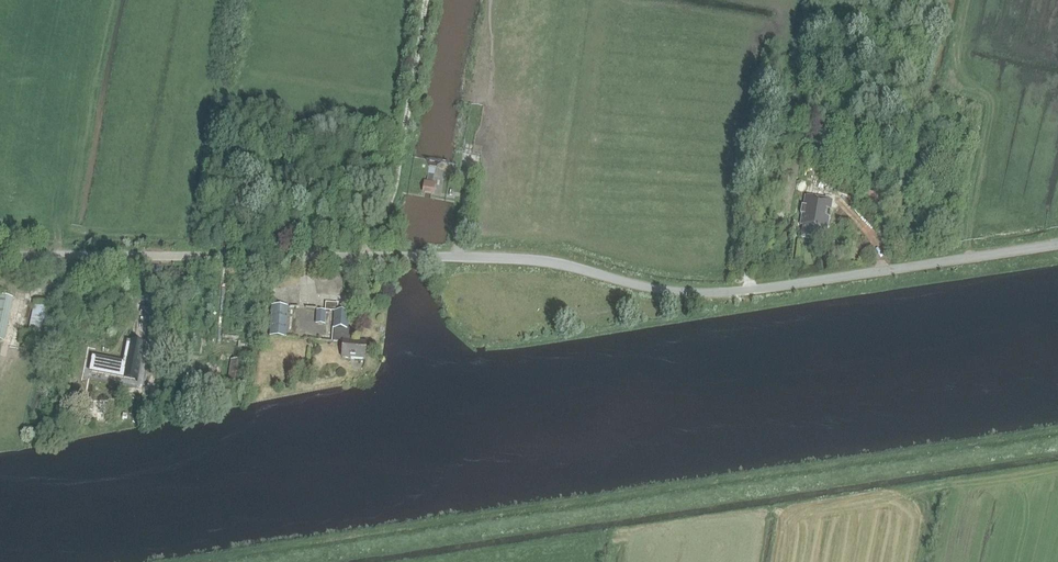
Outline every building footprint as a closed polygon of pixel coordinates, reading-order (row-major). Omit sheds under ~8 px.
[(428,193),(433,194),(435,184),(425,183),(423,192),(428,193)] [(803,226),(801,238),(822,242),(824,229),(827,230),(832,201),(805,196),(803,206),(802,205),(800,214),(802,214),(800,225),(803,226)] [(855,227),(873,231),(875,221),(857,217),(855,227)] [(13,297),(0,295),(0,340),(4,341),(13,297)] [(28,333),(46,337),(53,307),(35,303),(28,333)] [(365,360),(366,342),(349,341),(350,330),(348,329),(349,312),(337,312),(338,304),(326,303),(325,311),(334,311),(332,342),(338,342),(338,341),(343,341),(342,358),(365,360)] [(269,337),(285,338),(288,307),(272,306),(269,337)] [(137,381),(145,344),(143,343),(143,345),(127,342),(124,357),(126,357),(125,362),(123,362),(100,357),(98,372),(137,379),(136,381),(137,381)] [(228,381),(241,383),(244,361),(231,360),(228,381)] [(62,393),(84,400),(88,389),(65,382),(62,393)]
